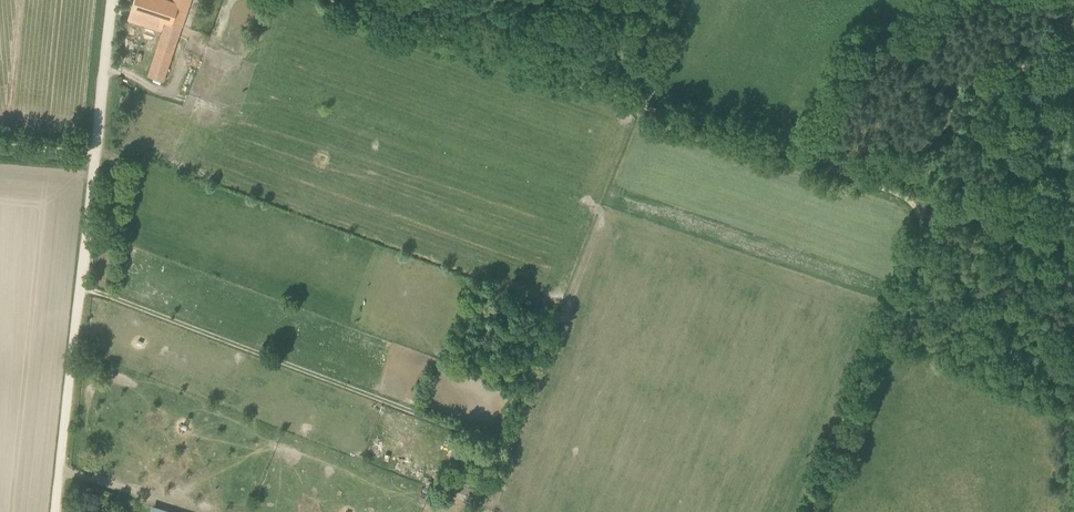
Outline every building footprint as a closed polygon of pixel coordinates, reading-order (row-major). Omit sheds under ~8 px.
[(182,26),(190,0),(173,0),(173,2),(168,0),(134,0),(128,18),(162,30),(165,20),(166,21),(182,26)] [(164,80),(182,26),(166,21),(148,74),(164,80)] [(151,504),(149,511),(181,511),(151,504)]
